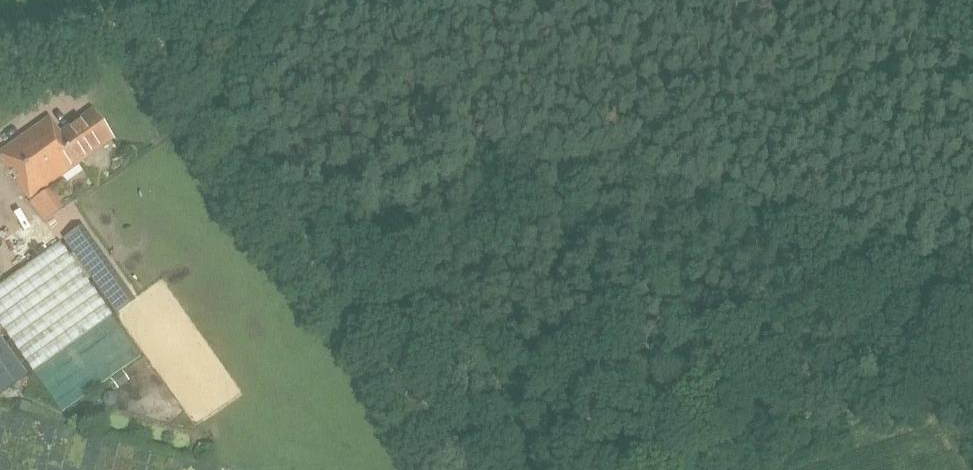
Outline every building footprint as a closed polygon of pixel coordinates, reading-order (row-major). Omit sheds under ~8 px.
[(66,128),(87,157),(114,138),(92,109),(66,128)] [(66,128),(60,133),(49,118),(0,153),(0,157),(31,199),(87,157),(66,128)] [(0,284),(0,325),(33,371),(112,315),(60,242),(0,284)] [(0,334),(0,393),(1,394),(28,374),(0,334)]
